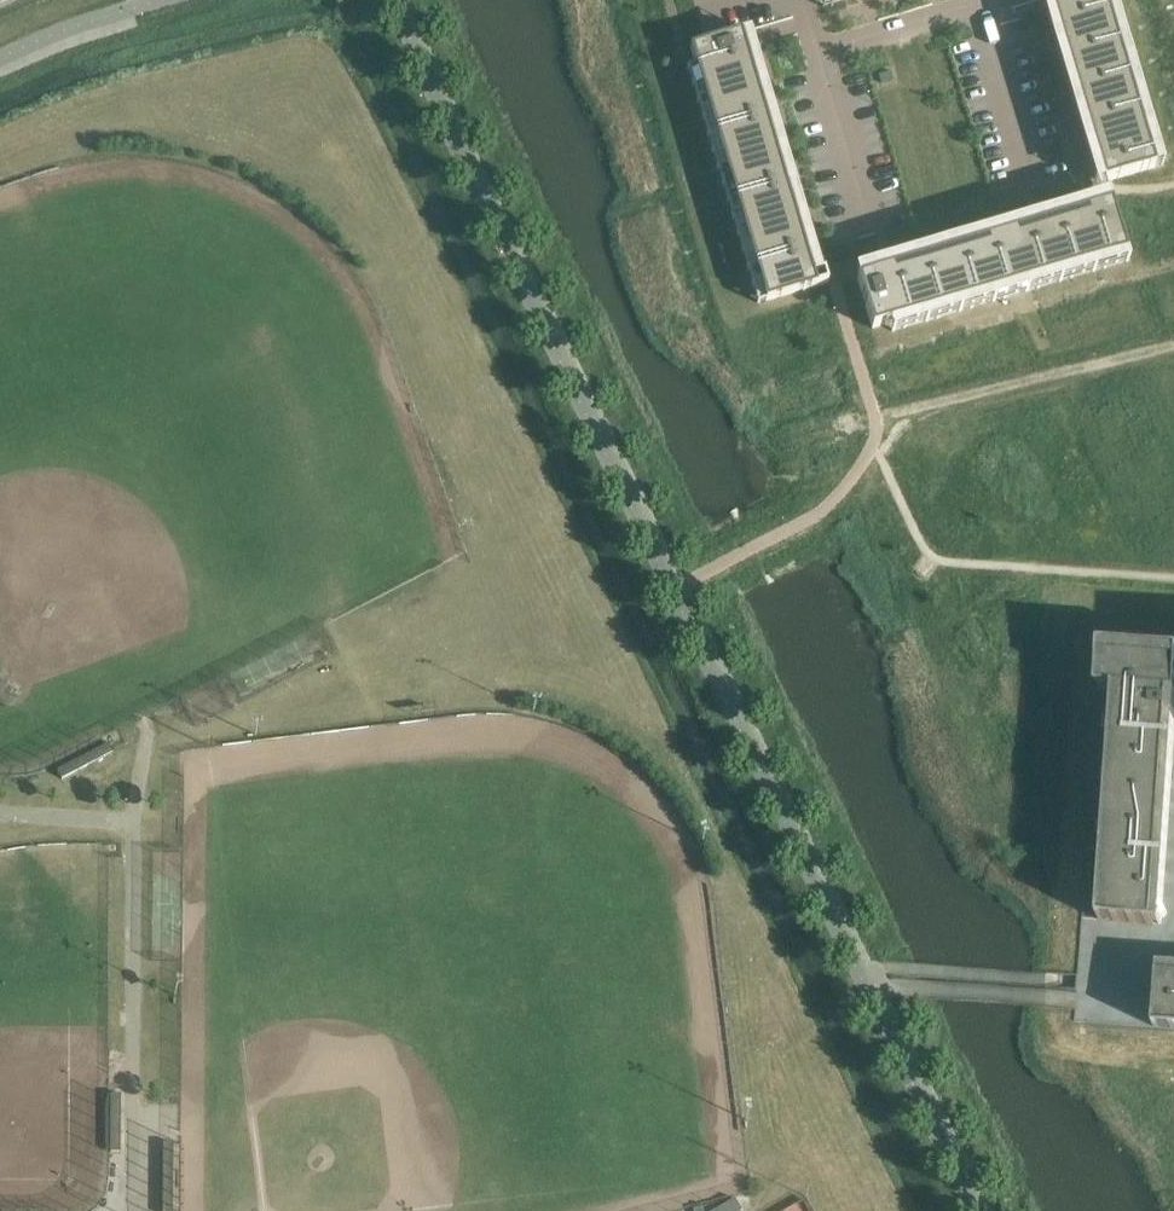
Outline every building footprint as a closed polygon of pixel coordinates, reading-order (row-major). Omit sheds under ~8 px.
[(1103,183),(1155,168),(1144,133),(1134,100),(1104,0),(1049,0),(1103,183)] [(741,32),(690,47),(766,301),(828,282),(824,270),(813,273),(741,32)] [(1111,202),(857,278),(872,329),(890,323),(991,293),(1025,283),(1058,273),(1091,263),(1126,253),(1111,202)] [(1101,645),(1098,688),(1115,689),(1099,919),(1153,923),(1155,904),(1154,904),(1169,693),(1173,693),(1173,650),(1101,645)] [(109,743),(57,770),(62,779),(113,752),(109,743)] [(1154,1027),(1173,1028),(1173,973),(1158,972),(1154,1027)] [(110,1152),(120,1152),(121,1094),(111,1094),(110,1152)] [(173,1143),(163,1143),(163,1210),(172,1210),(173,1143)] [(717,1210),(741,1210),(742,1210),(735,1198),(716,1209),(717,1210)]
